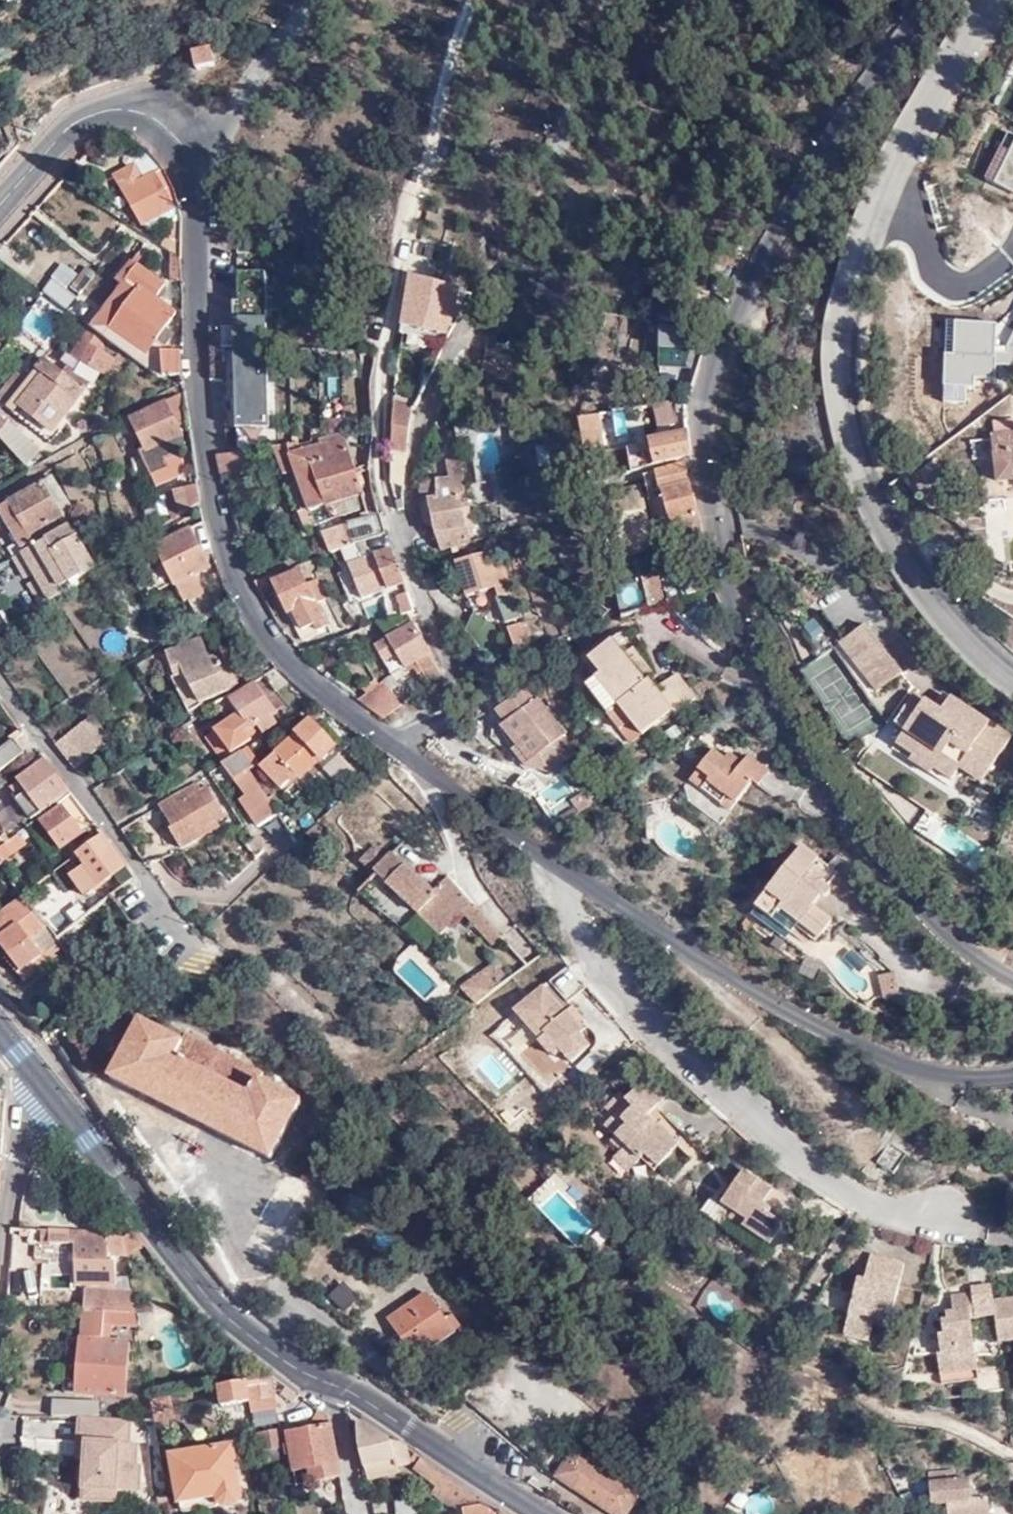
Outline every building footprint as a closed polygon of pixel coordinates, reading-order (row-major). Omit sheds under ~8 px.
[(209,47),(191,52),(195,68),(213,64),(209,47)] [(143,227),(175,210),(154,169),(158,166),(149,155),(135,162),(136,165),(115,176),(143,227)] [(179,216),(175,210),(143,227),(147,233),(179,216)] [(183,250),(183,221),(174,222),(173,242),(183,250)] [(164,247),(171,253),(183,253),(183,250),(173,242),(169,237),(164,247)] [(171,258),(183,267),(183,255),(183,253),(171,253),(171,258)] [(172,283),(184,283),(184,282),(183,267),(171,258),(172,283)] [(120,349),(140,364),(148,354),(114,329),(141,292),(128,283),(139,268),(132,261),(117,282),(122,287),(92,329),(120,349)] [(157,377),(180,375),(179,352),(163,354),(172,340),(163,333),(176,314),(158,300),(167,287),(139,268),(128,283),(141,292),(114,329),(148,354),(140,364),(141,365),(157,377)] [(271,429),(266,272),(235,273),(239,429),(271,429)] [(79,299),(54,279),(43,292),(67,312),(79,299)] [(470,296),(410,280),(403,319),(429,327),(447,330),(470,296)] [(45,343),(57,325),(31,307),(19,325),(45,343)] [(696,369),(709,329),(660,320),(654,361),(696,369)] [(208,326),(210,378),(234,377),(231,325),(208,326)] [(92,329),(88,327),(72,357),(105,376),(120,349),(92,329)] [(49,439),(86,390),(69,378),(68,377),(46,360),(9,409),(49,439)] [(69,378),(86,390),(94,380),(77,366),(68,377),(69,378)] [(181,434),(183,433),(180,426),(185,423),(179,395),(130,420),(147,450),(141,453),(159,487),(182,474),(182,459),(178,452),(188,447),(181,434)] [(685,400),(675,402),(677,414),(686,412),(685,400)] [(673,402),(653,405),(656,423),(676,419),(673,402)] [(394,405),(391,450),(391,485),(403,486),(408,452),(406,452),(412,410),(394,405)] [(580,416),(581,424),(601,420),(600,413),(580,416)] [(28,463),(40,448),(2,417),(0,420),(0,436),(28,463)] [(601,420),(581,424),(584,448),(605,445),(601,420)] [(662,427),(663,438),(671,436),(670,426),(662,427)] [(627,448),(632,472),(641,468),(684,457),(685,437),(685,432),(671,436),(663,438),(627,448)] [(993,436),(999,482),(1012,480),(1012,434),(993,436)] [(314,448),(315,443),(290,443),(271,445),(286,487),(303,484),(312,510),(362,493),(344,440),(314,448)] [(217,456),(221,480),(230,477),(232,483),(253,477),(245,449),(217,456)] [(471,542),(468,528),(472,528),(467,503),(463,505),(460,491),(465,491),(458,457),(446,460),(450,477),(437,479),(438,497),(416,501),(421,524),(436,533),(440,550),(466,543),(471,542)] [(684,463),(657,472),(658,475),(685,465),(684,463)] [(704,543),(685,463),(684,463),(685,465),(694,517),(696,530),(700,545),(704,543)] [(658,475),(669,523),(672,537),(678,536),(682,550),(700,545),(696,530),(694,517),(685,465),(658,475)] [(75,519),(48,477),(0,509),(0,535),(6,545),(0,548),(0,557),(4,563),(13,557),(68,523),(75,519)] [(201,503),(197,487),(166,493),(172,521),(201,503)] [(339,549),(381,532),(375,517),(375,514),(320,535),(326,554),(329,552),(339,549)] [(39,606),(78,582),(75,578),(94,567),(68,523),(13,557),(24,576),(36,569),(44,564),(48,571),(40,576),(26,585),(39,606)] [(130,529),(134,543),(148,535),(146,525),(130,529)] [(211,566),(189,529),(154,549),(184,601),(189,598),(192,602),(208,593),(196,574),(211,566)] [(415,614),(381,532),(339,549),(360,601),(380,593),(381,624),(415,614)] [(499,549),(458,560),(470,595),(498,586),(501,595),(497,596),(505,621),(521,616),(499,549)] [(36,569),(40,576),(48,571),(44,564),(36,569)] [(0,573),(0,590),(5,597),(23,587),(11,567),(0,573)] [(646,585),(663,581),(661,571),(643,575),(646,585)] [(298,575),(272,587),(286,616),(294,614),(301,630),(310,626),(313,633),(324,627),(298,575)] [(651,606),(667,600),(663,581),(646,585),(651,606)] [(79,584),(78,582),(39,606),(41,608),(79,584)] [(690,594),(712,587),(711,584),(691,591),(689,592),(690,594)] [(9,624),(0,613),(0,629),(9,624)] [(494,621),(473,614),(468,627),(489,635),(494,621)] [(509,628),(517,652),(528,648),(537,645),(528,621),(509,628)] [(0,629),(0,633),(10,626),(9,624),(0,629)] [(871,624),(847,641),(883,693),(908,676),(871,624)] [(413,662),(426,683),(438,675),(427,656),(432,651),(413,625),(386,642),(401,668),(413,662)] [(224,653),(213,658),(204,638),(168,653),(178,678),(172,681),(191,714),(204,706),(201,703),(238,683),(224,653)] [(646,682),(612,640),(589,659),(602,675),(586,687),(621,730),(632,721),(643,735),(673,711),(675,714),(695,697),(676,674),(657,689),(649,680),(646,682)] [(285,705),(265,677),(232,698),(241,712),(207,734),(221,757),(251,738),(247,731),(258,724),(262,732),(276,723),(272,715),(285,705)] [(357,699),(384,716),(398,706),(382,684),(357,699)] [(532,782),(576,753),(529,684),(486,712),(532,782)] [(951,695),(941,708),(920,695),(902,721),(911,728),(902,744),(918,755),(914,761),(935,775),(939,769),(958,782),(965,769),(983,783),(1012,741),(1012,738),(951,695)] [(85,763),(112,741),(93,717),(66,739),(85,763)] [(310,720),(266,761),(285,783),(295,773),(300,779),(335,746),(310,720)] [(79,767),(85,763),(66,739),(60,744),(79,767)] [(22,751),(13,740),(0,751),(0,770),(22,751)] [(76,770),(79,767),(60,744),(57,747),(76,770)] [(255,822),(278,812),(248,769),(253,766),(242,750),(224,762),(248,797),(242,802),(255,822)] [(22,752),(22,751),(0,770),(0,773),(24,753),(22,752)] [(746,756),(741,763),(736,769),(724,759),(713,751),(691,779),(731,810),(752,782),(757,786),(768,773),(746,756)] [(728,753),(724,759),(736,769),(741,763),(728,753)] [(69,791),(44,757),(17,780),(26,792),(15,800),(31,820),(69,791)] [(285,783),(266,761),(259,767),(279,788),(285,783)] [(200,786),(196,780),(172,796),(177,804),(162,814),(169,827),(166,829),(178,850),(198,838),(194,832),(213,821),(222,816),(203,783),(200,786)] [(172,796),(156,806),(162,814),(177,804),(172,796)] [(68,807),(83,831),(93,825),(78,801),(68,807)] [(84,832),(62,804),(39,822),(61,850),(84,832)] [(278,813),(278,812),(255,822),(259,828),(278,813)] [(194,832),(198,838),(216,827),(213,821),(194,832)] [(24,828),(3,845),(11,856),(33,838),(24,828)] [(125,867),(102,833),(75,854),(82,865),(69,875),(85,896),(125,867)] [(389,851),(382,860),(372,850),(361,863),(374,875),(376,873),(389,884),(387,887),(440,935),(462,914),(491,947),(501,937),(447,877),(446,878),(405,839),(393,853),(389,851)] [(828,886),(822,882),(827,875),(812,865),(818,857),(802,846),(756,909),(791,934),(799,923),(818,937),(831,919),(813,906),(821,896),(822,897),(824,897),(829,895),(831,892),(830,889),(830,887),(828,886)] [(838,873),(818,857),(812,865),(827,875),(822,882),(828,886),(838,873)] [(360,890),(389,909),(397,897),(369,877),(360,890)] [(0,911),(0,933),(2,935),(0,937),(0,946),(6,954),(4,957),(18,975),(57,941),(21,895),(0,911)] [(57,941),(18,975),(24,984),(50,964),(47,959),(62,948),(57,941)] [(80,968),(65,948),(54,956),(68,976),(80,968)] [(487,966),(500,984),(511,976),(497,958),(487,966)] [(538,1012),(550,1026),(539,1035),(542,1038),(548,1033),(563,1049),(574,1061),(592,1045),(581,1033),(585,1029),(569,1011),(574,1006),(571,1001),(589,984),(570,964),(551,981),(552,982),(547,987),(545,984),(516,1010),(528,1022),(538,1012)] [(463,986),(479,1001),(500,984),(487,966),(463,986)] [(896,971),(878,976),(885,1000),(902,995),(896,971)] [(128,1011),(123,1009),(119,1007),(113,1021),(116,1023),(121,1025),(128,1011)] [(528,1022),(539,1035),(550,1026),(538,1012),(528,1022)] [(157,1029),(140,1020),(110,1077),(272,1159),(301,1100),(261,1081),(264,1074),(161,1021),(157,1029)] [(542,1038),(557,1055),(563,1049),(548,1033),(542,1038)] [(648,1076),(629,1096),(636,1104),(631,1109),(626,1103),(614,1115),(604,1125),(615,1135),(625,1145),(620,1150),(635,1165),(641,1159),(646,1155),(658,1167),(679,1145),(648,1115),(667,1096),(648,1076)] [(636,1104),(629,1096),(621,1089),(605,1106),(614,1115),(626,1103),(631,1109),(636,1104)] [(625,1145),(615,1135),(610,1140),(620,1150),(625,1145)] [(635,1165),(620,1150),(613,1158),(629,1172),(635,1165)] [(906,1160),(889,1150),(880,1163),(896,1173),(906,1160)] [(654,1172),(658,1167),(646,1155),(641,1159),(654,1172)] [(973,1155),(967,1170),(978,1174),(983,1160),(973,1155)] [(766,1206),(768,1202),(775,1191),(746,1171),(723,1203),(736,1212),(731,1217),(773,1246),(786,1226),(771,1215),(773,1211),(771,1209),(766,1206)] [(146,1243),(138,1231),(122,1237),(125,1255),(146,1243)] [(122,1237),(38,1232),(36,1260),(64,1261),(64,1245),(77,1246),(75,1282),(93,1283),(92,1289),(87,1289),(85,1311),(136,1312),(134,1300),(132,1291),(115,1290),(117,1256),(125,1257),(125,1255),(122,1237)] [(889,1265),(891,1259),(873,1255),(871,1260),(889,1265)] [(907,1262),(891,1259),(889,1265),(871,1260),(867,1280),(860,1279),(848,1330),(872,1336),(875,1323),(877,1319),(892,1321),(907,1262)] [(324,1299),(344,1314),(357,1297),(338,1282),(324,1299)] [(993,1299),(992,1284),(969,1287),(969,1293),(950,1296),(951,1313),(952,1321),(946,1321),(941,1321),(942,1335),(938,1335),(940,1352),(937,1353),(940,1374),(976,1369),(970,1316),(995,1313),(993,1299)] [(428,1294),(396,1317),(406,1333),(400,1337),(415,1358),(455,1330),(428,1294)] [(999,1340),(1012,1339),(1012,1296),(993,1299),(995,1313),(999,1340)] [(136,1312),(85,1311),(83,1341),(66,1340),(62,1394),(126,1396),(127,1343),(108,1342),(109,1324),(139,1325),(136,1312)] [(406,1333),(396,1317),(389,1321),(400,1337),(406,1333)] [(891,1327),(892,1321),(877,1319),(875,1323),(891,1327)] [(872,1336),(848,1330),(846,1335),(871,1342),(872,1336)] [(978,1378),(976,1369),(940,1374),(940,1383),(978,1378)] [(281,1409),(274,1375),(218,1386),(222,1406),(251,1402),(254,1414),(281,1409)] [(166,1396),(150,1399),(151,1402),(152,1411),(168,1408),(166,1396)] [(51,1402),(51,1417),(79,1417),(84,1417),(99,1418),(98,1402),(51,1402)] [(143,1403),(146,1417),(153,1418),(152,1411),(151,1402),(143,1403)] [(92,1442),(90,1473),(84,1473),(82,1499),(117,1501),(117,1490),(139,1491),(141,1464),(136,1463),(138,1443),(129,1443),(120,1442),(121,1419),(84,1417),(79,1417),(78,1441),(92,1442)] [(121,1419),(120,1442),(129,1443),(131,1420),(121,1419)] [(408,1446),(399,1440),(394,1442),(363,1421),(359,1422),(361,1441),(369,1477),(400,1471),(400,1465),(412,1463),(408,1446)] [(343,1477),(333,1424),(285,1432),(293,1472),(308,1470),(317,1468),(319,1481),(343,1477)] [(285,1448),(282,1430),(258,1435),(261,1452),(285,1448)] [(78,1441),(77,1458),(84,1459),(84,1473),(90,1473),(92,1442),(78,1441)] [(243,1499),(234,1447),(172,1459),(181,1505),(218,1498),(219,1503),(224,1506),(239,1505),(243,1499)] [(614,1513),(625,1513),(641,1491),(575,1448),(557,1477),(614,1513)] [(462,1506),(484,1502),(433,1462),(416,1451),(413,1458),(419,1462),(416,1469),(437,1483),(432,1490),(454,1508),(462,1506)] [(311,1482),(319,1481),(317,1468),(308,1470),(311,1482)] [(948,1513),(990,1513),(989,1499),(973,1500),(972,1480),(955,1482),(956,1474),(930,1476),(931,1506),(948,1506),(948,1513)] [(906,1492),(911,1504),(922,1499),(916,1487),(906,1492)] [(398,1513),(426,1512),(425,1499),(398,1502),(398,1513)] [(484,1502),(462,1506),(463,1513),(505,1513),(499,1510),(484,1502)]
